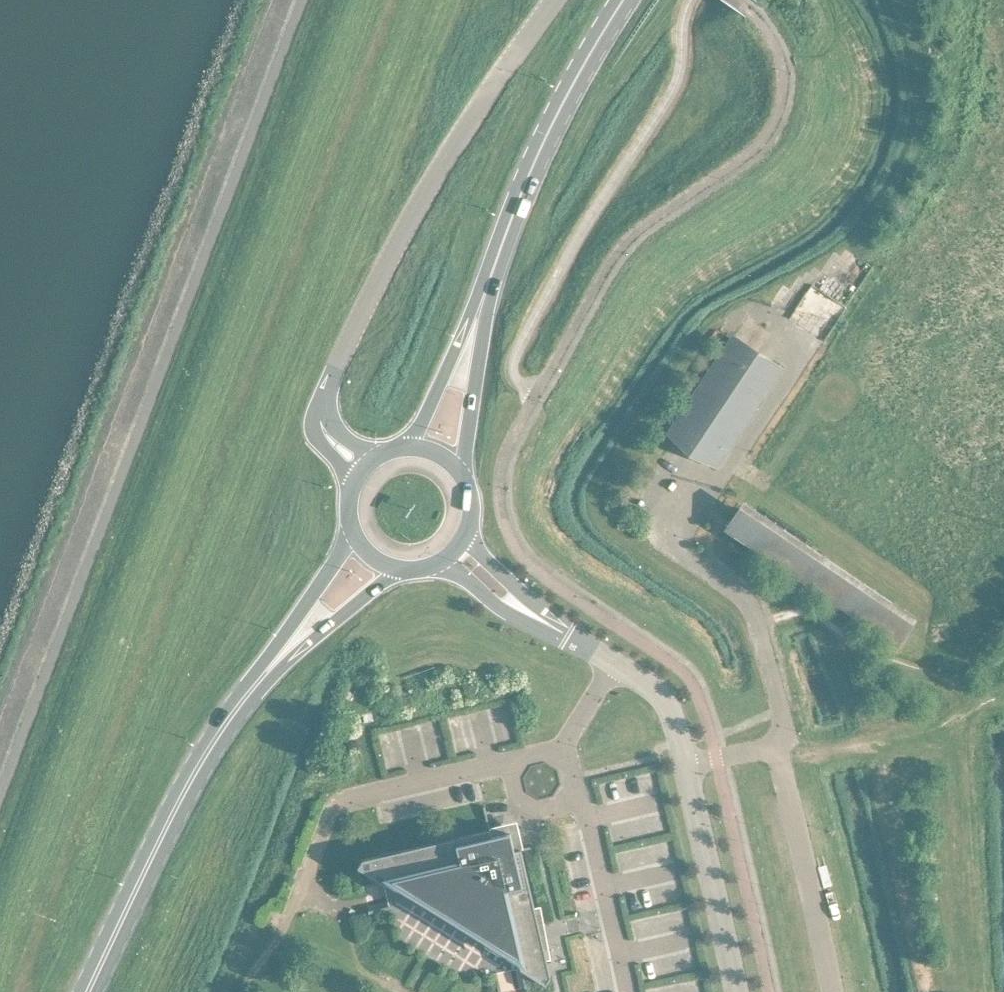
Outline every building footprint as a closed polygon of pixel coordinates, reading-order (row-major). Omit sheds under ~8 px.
[(757,374),(735,359),(679,442),(703,458),(710,447),(727,457),(725,461),(730,465),(789,379),(766,363),(765,362),(757,374)] [(736,537),(747,544),(906,651),(919,633),(748,518),(740,531),(736,537)] [(547,936),(529,858),(523,860),(518,841),(500,845),(499,839),(497,839),(384,865),(371,869),(366,876),(388,890),(391,892),(411,888),(412,894),(410,895),(406,902),(514,969),(518,962),(518,960),(525,959),(529,977),(529,978),(552,991),(555,991),(559,986),(551,950),(548,951),(545,936),(547,936)]
